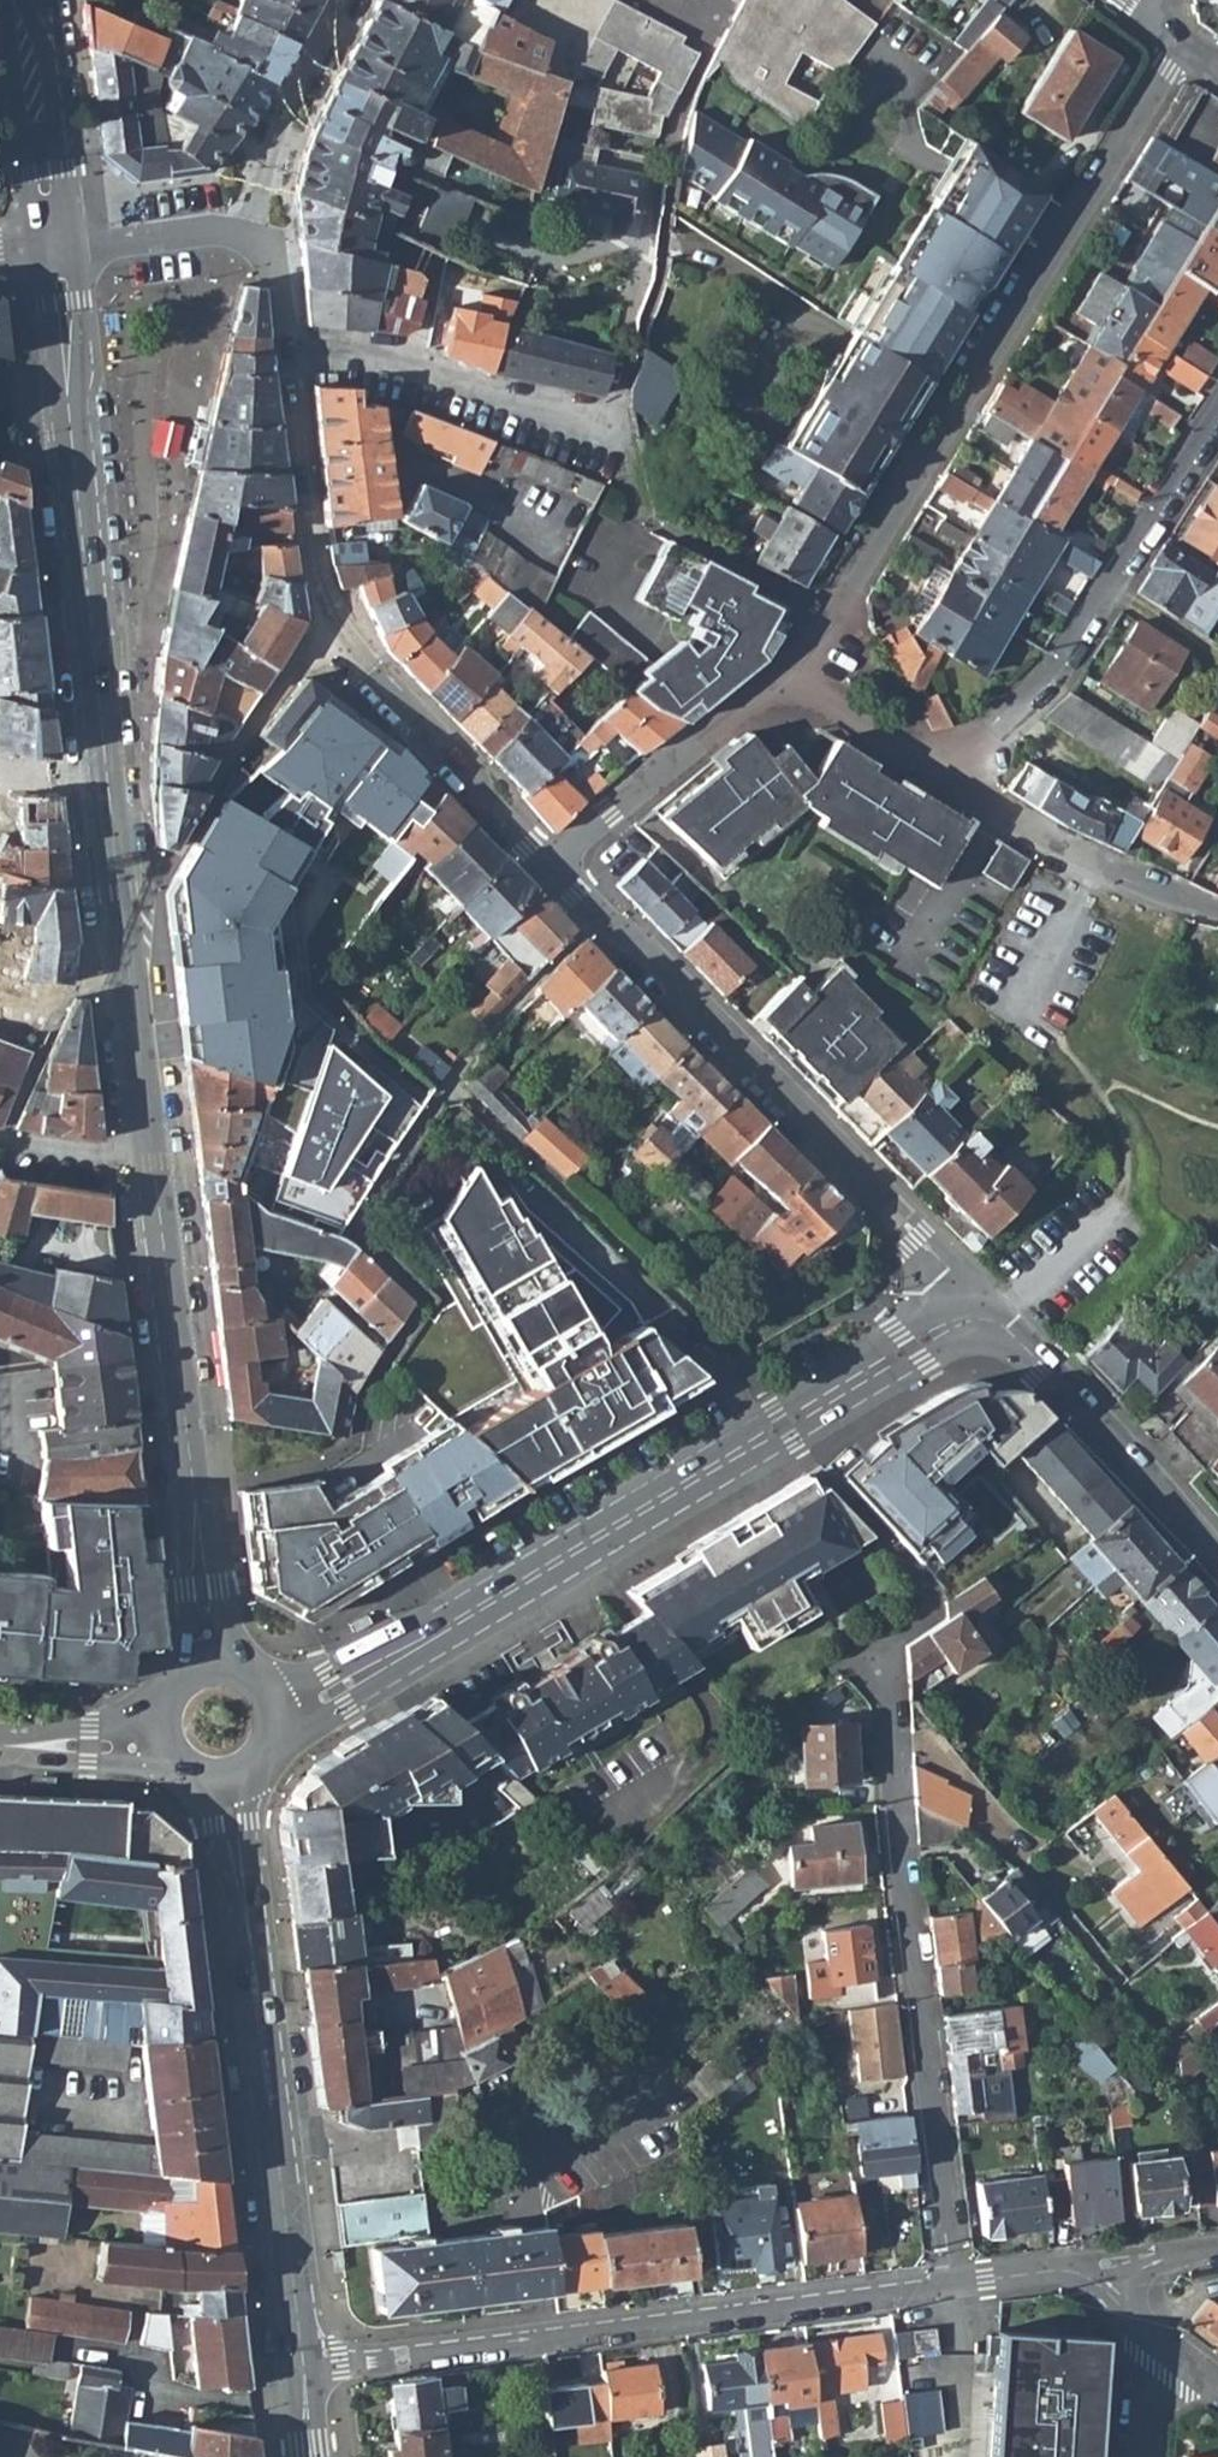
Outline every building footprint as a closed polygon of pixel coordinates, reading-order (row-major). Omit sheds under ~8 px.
[(88,46),(133,61),(152,68),(160,41),(162,35),(131,22),(83,0),(88,46)] [(219,10),(294,45),(308,20),(263,0),(240,0),(237,8),(218,0),(214,0),(207,14),(215,17),(219,10)] [(308,20),(320,0),(263,0),(308,20)] [(561,81),(534,69),(377,0),(337,76),(391,105),(386,117),(449,147),(532,186),(556,109),(552,107),(554,100),(561,81)] [(534,69),(543,39),(466,0),(377,0),(534,69)] [(543,39),(534,69),(561,81),(554,100),(592,112),(590,124),(657,145),(664,118),(651,114),(651,102),(599,88),(602,80),(582,67),(595,41),(659,74),(655,82),(678,94),(701,56),(684,46),(686,40),(612,0),(466,0),(543,39)] [(842,0),(745,0),(736,17),(726,35),(713,60),(711,63),(714,66),(734,82),(751,91),(802,128),(816,108),(819,104),(819,103),(787,86),(803,57),(839,76),(876,25),(842,0)] [(964,41),(971,46),(995,17),(1001,9),(1009,0),(993,0),(964,41)] [(166,22),(136,9),(131,22),(162,35),(166,22)] [(1013,32),(1020,24),(1001,9),(995,17),(1013,32)] [(166,22),(272,83),(294,45),(219,10),(215,17),(231,24),(226,37),(176,15),(174,19),(167,16),(166,22)] [(971,46),(968,49),(934,91),(945,99),(941,104),(951,113),(996,58),(1002,64),(1023,39),(1013,32),(995,17),(971,46)] [(187,96),(190,90),(248,121),(251,117),(272,83),(166,22),(162,35),(160,41),(181,52),(169,77),(169,78),(170,87),(187,96)] [(1068,140),(1117,59),(1071,29),(1022,112),(1068,140)] [(133,61),(88,46),(91,76),(112,79),(129,81),(133,61)] [(129,81),(127,88),(153,93),(161,73),(161,71),(152,68),(133,61),(129,81)] [(94,99),(110,96),(112,79),(91,76),(94,99)] [(337,76),(312,131),(391,166),(404,171),(409,154),(441,166),(449,147),(386,117),(391,105),(337,76)] [(94,107),(142,99),(146,123),(159,122),(153,93),(127,88),(129,81),(112,79),(110,96),(94,99),(94,107)] [(1198,83),(1183,85),(1156,128),(1170,138),(1202,86),(1198,83)] [(175,147),(208,171),(248,121),(190,90),(187,96),(176,114),(179,116),(192,127),(182,139),(175,147)] [(493,140),(506,145),(524,96),(510,91),(493,140)] [(94,107),(99,150),(115,163),(151,154),(146,123),(142,99),(94,107)] [(676,168),(676,171),(713,195),(711,199),(788,247),(789,244),(829,269),(857,225),(875,197),(853,184),(837,176),(816,174),(807,187),(797,180),(800,175),(785,165),(786,163),(748,139),(746,143),(698,113),(690,129),(688,135),(682,153),(676,168)] [(169,128),(182,139),(192,127),(179,116),(169,128)] [(146,123),(151,154),(115,163),(133,178),(164,175),(163,153),(165,150),(159,122),(146,123)] [(372,224),(389,232),(396,217),(398,218),(405,203),(407,203),(412,192),(385,178),(391,166),(312,131),(307,141),(303,152),(300,160),(298,168),(295,181),(293,191),(293,192),(372,224)] [(1203,230),(1206,226),(1217,205),(1217,181),(1206,175),(1198,170),(1196,168),(1151,137),(1124,181),(1171,211),(1203,230)] [(994,158),(973,143),(948,184),(979,203),(1019,233),(1043,194),(994,158)] [(163,153),(164,175),(208,171),(175,147),(166,148),(165,150),(163,153)] [(630,240),(647,181),(564,156),(551,201),(608,218),(604,233),(630,240)] [(1206,175),(1217,181),(1217,156),(1206,175)] [(854,334),(948,184),(929,172),(836,322),(854,334)] [(854,334),(928,382),(1019,233),(979,203),(948,184),(854,334)] [(372,224),(293,192),(293,194),(295,216),(368,242),(372,224)] [(1206,226),(1217,234),(1217,205),(1206,226)] [(368,242),(295,216),(298,239),(404,278),(406,271),(397,267),(398,263),(388,259),(389,253),(386,251),(386,249),(368,242)] [(1216,286),(1217,282),(1217,234),(1206,226),(1203,230),(1192,249),(1178,271),(1217,297),(1217,296),(1217,287),(1216,286)] [(1192,249),(1164,231),(1137,275),(1165,293),(1178,271),(1192,249)] [(303,285),(373,304),(366,329),(396,332),(403,333),(413,325),(410,296),(400,293),(404,278),(298,239),(303,285)] [(445,255),(415,242),(414,242),(410,258),(406,271),(404,278),(420,281),(436,276),(441,265),(445,255)] [(400,293),(410,296),(470,314),(480,282),(441,265),(436,276),(420,281),(404,278),(400,293)] [(1217,297),(1178,271),(1165,293),(1142,331),(1165,346),(1197,294),(1217,308),(1217,297)] [(1120,367),(1142,331),(1165,293),(1137,275),(1134,274),(1124,291),(1099,276),(1074,315),(1098,330),(1088,346),(1120,367)] [(265,334),(260,285),(241,283),(230,326),(229,332),(265,334)] [(306,315),(308,323),(366,329),(373,304),(303,285),(306,315)] [(470,314),(410,296),(413,325),(403,333),(438,351),(457,360),(479,369),(504,377),(521,381),(596,394),(608,352),(549,336),(515,326),(470,314)] [(1142,331),(1120,367),(1116,374),(1139,388),(1144,381),(1165,346),(1142,331)] [(267,354),(265,334),(229,332),(223,351),(267,354)] [(917,400),(928,382),(854,334),(843,352),(917,400)] [(1183,359),(1206,373),(1207,373),(1216,358),(1193,343),(1183,359)] [(1067,454),(1091,414),(1116,374),(1120,367),(1088,346),(1049,412),(1043,421),(1030,442),(1062,461),(1067,454)] [(623,399),(655,419),(687,370),(654,350),(623,399)] [(214,394),(273,396),(267,354),(223,351),(214,394)] [(917,400),(843,352),(784,446),(815,467),(857,495),(917,400)] [(1172,373),(1197,388),(1206,373),(1183,359),(1180,357),(1172,373)] [(1133,431),(1119,422),(1139,388),(1116,374),(1091,414),(1115,429),(1130,439),(1134,432),(1133,431)] [(360,395),(357,378),(331,381),(313,384),(332,387),(360,395)] [(1154,398),(1159,390),(1144,381),(1139,388),(1153,397),(1154,398)] [(1037,405),(1000,382),(982,413),(988,416),(1015,433),(1030,442),(1043,421),(1031,414),(1037,405)] [(332,387),(313,384),(327,524),(344,521),(393,513),(380,419),(398,424),(403,406),(360,395),(332,387)] [(1139,388),(1119,422),(1133,431),(1147,407),(1153,397),(1139,388)] [(198,469),(283,473),(273,396),(214,394),(198,469)] [(1147,407),(1171,422),(1177,412),(1175,411),(1168,407),(1154,398),(1153,397),(1147,407)] [(1175,411),(1178,405),(1172,401),(1168,407),(1175,411)] [(1049,412),(1037,405),(1031,414),(1043,421),(1049,412)] [(410,409),(401,433),(453,455),(449,463),(476,475),(484,456),(564,490),(570,476),(410,409)] [(1142,491),(1094,464),(1115,429),(1091,414),(1067,454),(1108,480),(1137,499),(1142,491)] [(1015,433),(988,416),(981,425),(985,434),(1002,446),(1008,443),(1015,433)] [(793,502),(835,530),(857,495),(815,467),(775,441),(758,466),(783,483),(787,477),(801,487),(791,501),(793,502)] [(1030,442),(1013,472),(1044,491),(1062,461),(1030,442)] [(1053,531),(1086,476),(1104,487),(1108,480),(1067,454),(1062,461),(1044,491),(1029,516),(1053,531)] [(32,574),(19,468),(0,457),(0,565),(32,574)] [(971,476),(956,466),(951,475),(966,484),(971,476)] [(189,512),(226,522),(230,503),(288,506),(283,473),(198,469),(189,512)] [(948,526),(965,498),(987,512),(971,540),(1002,559),(1025,522),(994,503),(966,484),(951,475),(946,472),(922,510),(939,520),(948,526)] [(1013,472),(994,503),(1025,522),(1029,516),(1044,491),(1013,472)] [(1125,517),(1137,499),(1108,480),(1104,487),(1097,498),(1125,517)] [(402,518),(443,541),(462,507),(420,483),(402,518)] [(1184,537),(1217,558),(1217,483),(1184,537)] [(213,580),(220,550),(232,548),(239,548),(241,547),(244,527),(291,529),(288,506),(230,503),(226,522),(189,512),(172,587),(212,594),(213,580)] [(464,556),(466,558),(483,528),(485,524),(462,507),(443,541),(446,542),(449,545),(464,556)] [(800,585),(832,536),(786,507),(775,525),(763,517),(754,530),(767,538),(752,563),(800,585)] [(334,566),(391,550),(397,571),(427,564),(432,559),(446,542),(443,541),(402,518),(393,513),(344,521),(327,524),(332,555),(334,566)] [(1030,592),(1054,553),(1088,575),(1098,560),(1053,531),(1029,516),(1025,522),(1002,559),(996,570),(1030,592)] [(996,570),(1002,559),(971,540),(948,526),(939,520),(934,529),(917,518),(901,544),(933,564),(939,554),(937,553),(946,537),(964,548),(950,574),(981,594),(996,570)] [(543,604),(555,579),(530,566),(521,559),(483,528),(466,558),(479,569),(480,569),(502,587),(506,591),(519,601),(527,607),(537,615),(543,604)] [(262,574),(298,583),(292,541),(241,547),(239,548),(241,570),(261,567),(262,574)] [(749,584),(697,557),(662,541),(631,603),(666,620),(671,623),(680,606),(693,613),(685,629),(695,635),(685,655),(694,665),(677,684),(700,713),(723,695),(756,670),(765,656),(750,640),(736,632),(741,622),(763,633),(776,606),(746,590),(749,584)] [(446,542),(432,559),(450,573),(464,556),(449,545),(446,542)] [(1217,609),(1217,571),(1211,566),(1207,571),(1164,542),(1151,564),(1155,566),(1139,590),(1178,617),(1187,623),(1203,633),(1217,609)] [(359,583),(366,606),(379,634),(415,609),(397,571),(391,550),(334,566),(340,586),(359,583)] [(450,573),(465,586),(479,569),(466,558),(464,556),(450,573)] [(46,689),(32,574),(0,565),(0,692),(46,689)] [(981,594),(950,574),(936,566),(914,604),(929,614),(921,625),(914,635),(902,647),(892,633),(879,640),(907,687),(908,688),(908,686),(928,644),(937,649),(945,653),(973,606),(981,594)] [(465,586),(492,608),(506,591),(502,587),(480,569),(479,569),(465,586)] [(1008,629),(1025,603),(1058,622),(1063,614),(1045,602),(1030,592),(996,570),(981,594),(973,606),(1008,629)] [(252,597),(303,618),(298,583),(262,574),(255,590),(252,597)] [(258,691),(285,648),(227,613),(212,604),(212,594),(172,587),(161,651),(216,674),(258,691)] [(227,613),(285,648),(304,619),(303,618),(252,597),(247,594),(236,590),(227,613)] [(1071,602),(1052,590),(1045,602),(1063,614),(1071,602)] [(485,616),(508,635),(527,607),(519,601),(506,591),(492,608),(485,616)] [(914,604),(907,616),(921,625),(929,614),(914,604)] [(415,609),(379,634),(386,649),(399,662),(400,661),(430,627),(442,613),(433,605),(423,617),(415,609)] [(973,606),(945,653),(981,673),(1008,629),(973,606)] [(555,693),(591,658),(572,643),(570,645),(527,611),(500,646),(509,653),(518,642),(545,664),(535,676),(550,689),(555,693)] [(651,661),(647,658),(591,613),(569,640),(572,643),(591,658),(601,666),(631,690),(642,698),(655,709),(684,722),(686,721),(661,687),(651,662),(651,661)] [(763,633),(741,622),(736,632),(750,640),(765,656),(775,640),(763,633)] [(1145,710),(1179,654),(1134,625),(1099,681),(1145,710)] [(453,657),(451,655),(454,651),(430,627),(400,661),(426,690),(453,657)] [(454,651),(451,655),(453,657),(426,690),(428,692),(456,720),(491,676),(495,671),(462,642),(454,651)] [(936,663),(932,661),(937,649),(928,644),(908,686),(921,693),(936,663)] [(677,684),(694,665),(685,655),(679,648),(659,669),(651,662),(661,687),(686,721),(700,713),(677,684)] [(210,692),(216,674),(161,651),(157,695),(203,711),(204,709),(210,692)] [(247,707),(258,691),(216,674),(210,692),(247,707)] [(290,736),(313,708),(325,692),(304,676),(235,763),(249,778),(277,751),(290,736)] [(491,676),(456,720),(476,740),(500,716),(515,701),(491,676)] [(54,758),(46,689),(0,692),(0,750),(54,758)] [(515,701),(533,718),(492,757),(526,791),(528,792),(579,741),(558,720),(564,714),(550,699),(555,693),(550,689),(535,705),(524,693),(515,701)] [(602,742),(613,730),(638,754),(683,723),(684,722),(655,709),(642,698),(631,690),(592,728),(602,742)] [(1070,690),(1042,716),(1157,792),(1159,789),(1176,760),(1151,744),(1070,690)] [(916,703),(929,731),(950,724),(936,693),(916,703)] [(157,695),(155,718),(223,739),(238,721),(231,719),(204,709),(203,711),(157,695)] [(389,739),(332,695),(232,802),(209,822),(166,894),(191,1054),(282,1084),(252,1188),(341,1225),(417,1106),(311,991),(309,938),(346,875),(328,860),(339,841),(335,819),(389,739)] [(492,757),(533,718),(515,701),(500,716),(476,740),(492,757)] [(1151,744),(1176,760),(1180,755),(1188,742),(1198,724),(1173,708),(1151,744)] [(1217,737),(1217,715),(1208,709),(1198,724),(1217,737)] [(243,714),(233,711),(231,719),(238,721),(243,714)] [(223,739),(155,718),(153,744),(212,758),(223,739)] [(553,830),(584,801),(605,783),(597,774),(576,792),(564,778),(576,767),(589,756),(602,742),(592,728),(579,741),(528,792),(526,791),(522,795),(553,830)] [(747,734),(656,808),(713,866),(766,819),(771,826),(799,801),(820,816),(814,827),(868,859),(875,850),(894,862),(929,884),(964,819),(837,742),(820,774),(826,779),(819,786),(787,750),(773,762),(747,734)] [(428,777),(389,739),(335,819),(339,841),(328,860),(346,875),(380,896),(407,860),(406,855),(388,840),(405,818),(412,795),(428,777)] [(1180,755),(1203,770),(1211,757),(1188,742),(1180,755)] [(153,783),(202,791),(206,784),(202,781),(212,758),(153,744),(153,761),(153,783)] [(54,758),(0,750),(0,773),(6,781),(11,790),(19,791),(59,798),(54,758)] [(1159,789),(1164,792),(1137,834),(1132,832),(1131,834),(1121,850),(1134,857),(1145,839),(1180,861),(1207,818),(1183,803),(1203,770),(1180,755),(1176,760),(1159,789)] [(228,800),(249,778),(235,763),(227,757),(216,793),(221,796),(222,795),(228,800)] [(1017,774),(1008,788),(1029,802),(1038,786),(1028,780),(1017,774)] [(429,809),(445,791),(428,777),(412,795),(429,809)] [(1037,807),(1064,824),(1098,840),(1106,822),(1112,812),(1094,803),(1094,802),(1086,798),(1051,777),(1043,790),(1046,792),(1037,807)] [(158,846),(170,847),(202,791),(153,783),(158,846)] [(1038,786),(1029,802),(1034,805),(1043,790),(1038,786)] [(1046,792),(1043,790),(1034,805),(1037,807),(1046,792)] [(19,791),(20,814),(61,821),(59,798),(19,791)] [(428,863),(471,822),(445,791),(429,809),(417,827),(405,818),(388,840),(406,855),(411,849),(428,863)] [(1094,803),(1112,812),(1106,822),(1116,827),(1124,814),(1098,796),(1094,803)] [(0,841),(0,876),(2,877),(21,886),(69,888),(61,821),(20,814),(20,850),(10,848),(0,841)] [(1116,827),(1131,834),(1132,832),(1138,823),(1124,814),(1116,827)] [(973,825),(964,819),(929,884),(939,890),(973,825)] [(461,905),(464,901),(505,857),(471,822),(428,863),(424,866),(461,905)] [(1106,822),(1098,840),(1121,850),(1131,834),(1116,827),(1106,822)] [(1027,859),(1001,842),(980,875),(1006,891),(1027,859)] [(674,864),(656,847),(614,888),(632,906),(662,876),(674,864)] [(894,862),(875,850),(868,859),(889,871),(894,862)] [(505,857),(464,901),(461,905),(460,906),(482,932),(470,943),(475,949),(488,937),(506,920),(512,915),(509,911),(533,887),(505,857)] [(662,876),(669,884),(682,871),(674,864),(662,876)] [(689,903),(703,891),(682,871),(669,884),(689,903)] [(662,876),(632,906),(664,939),(694,909),(689,903),(669,884),(662,876)] [(2,877),(0,896),(0,922),(30,925),(29,941),(72,945),(76,945),(69,888),(21,886),(2,877)] [(533,887),(509,911),(512,915),(506,920),(520,935),(551,906),(533,887)] [(497,990),(475,1014),(487,1027),(508,1002),(527,981),(572,928),(551,906),(520,935),(506,920),(488,937),(509,960),(489,983),(497,990)] [(694,909),(664,939),(677,952),(707,921),(694,909)] [(459,932),(467,925),(454,912),(447,920),(459,932)] [(720,995),(749,965),(707,921),(677,952),(720,995)] [(578,1003),(612,968),(584,937),(539,989),(541,992),(565,1017),(578,1003)] [(63,991),(68,981),(72,945),(29,941),(28,945),(28,983),(63,991)] [(465,949),(470,954),(475,949),(470,943),(465,949)] [(434,980),(455,958),(457,956),(444,944),(420,968),(434,980)] [(623,1043),(618,1038),(646,1005),(647,1004),(612,968),(578,1003),(608,1037),(602,1042),(612,1054),(623,1043)] [(783,990),(757,1015),(770,1027),(761,1036),(767,1042),(776,1033),(841,1100),(852,1090),(887,1053),(858,1026),(863,1019),(820,980),(796,1003),(783,990)] [(84,998),(74,997),(49,1056),(90,1060),(84,998)] [(618,1038),(623,1043),(649,1069),(654,1074),(682,1040),(649,1007),(646,1005),(618,1038)] [(841,1100),(776,1033),(767,1042),(833,1109),(841,1100)] [(1,1128),(31,1053),(32,1052),(0,1040),(0,1128),(1,1128)] [(658,1128),(633,1155),(660,1179),(677,1159),(697,1135),(732,1091),(699,1057),(682,1040),(654,1074),(677,1097),(667,1109),(677,1122),(666,1135),(658,1128)] [(888,1126),(922,1092),(907,1078),(921,1064),(910,1051),(899,1041),(887,1053),(852,1090),(866,1104),(846,1123),(856,1133),(876,1114),(888,1126)] [(469,1073),(467,1087),(482,1102),(496,1088),(508,1076),(486,1053),(469,1073)] [(94,1095),(90,1060),(49,1056),(33,1091),(59,1094),(60,1092),(94,1095)] [(445,1076),(424,1057),(413,1069),(434,1088),(445,1076)] [(186,1059),(191,1105),(250,1111),(252,1107),(266,1108),(271,1089),(226,1075),(186,1059)] [(649,1069),(643,1076),(648,1081),(654,1074),(649,1069)] [(951,1097),(934,1080),(922,1092),(888,1126),(881,1132),(923,1174),(968,1126),(963,1121),(956,1127),(939,1110),(951,1097)] [(482,1102),(518,1140),(519,1141),(521,1139),(538,1122),(531,1115),(526,1120),(496,1088),(482,1102)] [(23,1111),(52,1115),(59,1094),(33,1091),(23,1111)] [(733,1160),(765,1125),(732,1091),(697,1135),(729,1166),(733,1160)] [(59,1094),(52,1115),(23,1111),(19,1120),(15,1128),(57,1135),(94,1139),(98,1140),(94,1095),(60,1092),(59,1094)] [(250,1111),(191,1105),(195,1137),(249,1149),(254,1150),(256,1142),(250,1142),(259,1112),(250,1111)] [(521,1139),(565,1183),(584,1160),(543,1118),(538,1122),(521,1139)] [(755,1180),(788,1148),(765,1125),(733,1160),(755,1180)] [(1010,1207),(1029,1186),(968,1126),(923,1174),(984,1234),(1010,1207)] [(242,1173),(249,1149),(195,1137),(199,1165),(246,1180),(247,1175),(242,1173)] [(809,1169),(788,1148),(755,1180),(777,1200),(777,1199),(809,1169)] [(677,1159),(660,1179),(695,1207),(704,1196),(715,1183),(707,1177),(702,1181),(677,1159)] [(203,1200),(243,1196),(243,1192),(246,1180),(199,1165),(203,1200)] [(465,1189),(478,1180),(470,1167),(456,1176),(465,1189)] [(777,1269),(781,1271),(800,1250),(804,1253),(846,1209),(847,1208),(809,1169),(777,1199),(777,1200),(787,1209),(779,1217),(772,1211),(772,1212),(747,1243),(777,1269)] [(746,1190),(730,1177),(709,1201),(706,1207),(727,1226),(746,1205),(739,1199),(746,1190)] [(122,1338),(115,1279),(54,1266),(51,1274),(5,1263),(12,1237),(19,1238),(28,1209),(108,1223),(105,1195),(0,1179),(0,1285),(122,1338)] [(432,1314),(427,1311),(393,1364),(434,1404),(458,1428),(514,1484),(532,1472),(537,1480),(621,1430),(608,1410),(623,1403),(593,1354),(615,1343),(653,1402),(683,1385),(628,1334),(620,1310),(540,1231),(532,1237),(519,1221),(515,1222),(500,1203),(495,1206),(478,1180),(466,1189),(440,1214),(411,1232),(450,1302),(437,1307),(432,1314)] [(746,1190),(739,1199),(746,1205),(754,1197),(746,1190)] [(250,1285),(254,1285),(251,1267),(273,1264),(270,1233),(288,1243),(340,1267),(329,1284),(386,1339),(410,1302),(348,1241),(343,1237),(336,1234),(271,1214),(265,1212),(243,1192),(243,1196),(203,1200),(213,1285),(250,1285)] [(747,1243),(772,1212),(772,1211),(754,1197),(746,1205),(727,1226),(747,1243)] [(254,1289),(263,1298),(268,1293),(259,1284),(254,1289)] [(122,1338),(0,1285),(0,1338),(51,1360),(52,1370),(53,1370),(124,1358),(122,1338)] [(250,1285),(213,1285),(218,1325),(254,1318),(250,1285)] [(320,1297),(317,1304),(292,1329),(314,1351),(354,1390),(354,1388),(377,1353),(320,1297)] [(288,1428),(345,1437),(354,1390),(314,1351),(305,1391),(262,1385),(262,1380),(257,1380),(254,1358),(283,1354),(277,1314),(254,1318),(218,1325),(229,1410),(247,1408),(248,1421),(280,1427),(280,1411),(291,1410),(288,1428)] [(1152,1355),(1119,1321),(1085,1357),(1118,1389),(1130,1377),(1153,1396),(1162,1386),(1186,1362),(1165,1342),(1152,1355)] [(657,1408),(653,1402),(615,1343),(593,1354),(623,1403),(608,1410),(621,1430),(657,1408)] [(1182,1384),(1217,1419),(1217,1347),(1182,1384)] [(140,1489),(124,1358),(53,1370),(59,1430),(40,1431),(41,1458),(44,1458),(41,1480),(39,1499),(44,1501),(74,1497),(140,1489)] [(1144,1405),(1203,1469),(1208,1465),(1217,1454),(1217,1447),(1162,1386),(1153,1396),(1144,1405)] [(961,1526),(971,1516),(943,1485),(988,1444),(1001,1459),(1011,1449),(1030,1430),(1045,1415),(1036,1406),(1030,1408),(1028,1399),(999,1399),(973,1404),(969,1392),(955,1393),(936,1400),(879,1434),(884,1442),(861,1463),(857,1458),(839,1474),(920,1563),(931,1553),(940,1563),(970,1536),(961,1526)] [(248,1421),(247,1408),(229,1410),(230,1419),(248,1421)] [(291,1410),(280,1411),(280,1427),(288,1428),(291,1410)] [(1089,1497),(1105,1482),(1045,1415),(1030,1430),(1089,1497)] [(386,1571),(520,1490),(514,1484),(458,1428),(332,1505),(316,1478),(311,1481),(239,1490),(243,1529),(250,1581),(252,1590),(264,1597),(268,1589),(298,1605),(293,1613),(305,1619),(331,1604),(386,1571)] [(1090,1537),(1126,1506),(1105,1482),(1089,1497),(1030,1430),(1011,1449),(1090,1537)] [(1208,1465),(1217,1474),(1217,1454),(1208,1465)] [(537,1480),(532,1472),(514,1484),(520,1490),(537,1480)] [(823,1484),(803,1475),(731,1518),(716,1527),(720,1533),(734,1524),(751,1552),(771,1539),(775,1546),(779,1543),(793,1565),(860,1525),(823,1484)] [(74,1497),(44,1501),(142,1504),(140,1489),(74,1497)] [(142,1504),(44,1501),(54,1578),(0,1574),(0,1672),(26,1674),(33,1675),(50,1676),(50,1682),(62,1682),(119,1682),(123,1677),(158,1637),(155,1613),(147,1545),(142,1504)] [(1089,1541),(1103,1558),(1094,1565),(1098,1570),(1094,1574),(1098,1580),(1105,1574),(1151,1534),(1126,1506),(1090,1537),(1088,1539),(1089,1541)] [(688,1552),(623,1591),(632,1599),(643,1610),(678,1645),(729,1614),(748,1646),(812,1608),(788,1568),(793,1565),(779,1543),(775,1546),(771,1539),(751,1552),(734,1524),(720,1533),(716,1527),(684,1546),(688,1552)] [(1151,1534),(1105,1574),(1098,1580),(1103,1586),(1107,1583),(1112,1587),(1122,1579),(1138,1597),(1177,1563),(1151,1534)] [(1094,1565),(1103,1558),(1089,1541),(1076,1553),(1090,1569),(1094,1565)] [(1138,1597),(1173,1638),(1176,1640),(1214,1605),(1177,1563),(1138,1597)] [(904,1640),(907,1673),(909,1672),(936,1657),(946,1672),(978,1653),(958,1619),(992,1598),(978,1575),(943,1597),(944,1614),(935,1619),(904,1640)] [(268,1589),(264,1597),(293,1613),(298,1605),(268,1589)] [(1212,1683),(1151,1733),(1160,1746),(1186,1723),(1206,1706),(1217,1695),(1217,1609),(1214,1605),(1176,1640),(1212,1683)] [(555,1735),(608,1703),(613,1711),(644,1693),(640,1684),(689,1656),(678,1645),(643,1610),(596,1637),(593,1634),(590,1633),(586,1633),(582,1634),(579,1637),(577,1640),(577,1644),(578,1649),(508,1690),(505,1688),(501,1686),(496,1686),(493,1688),(490,1691),(489,1696),(489,1697),(490,1701),(454,1722),(480,1747),(507,1773),(525,1761),(527,1763),(559,1744),(555,1735)] [(373,1623),(368,1613),(349,1623),(352,1628),(354,1633),(373,1623)] [(1127,1616),(1126,1618),(1093,1646),(1098,1652),(1103,1648),(1106,1652),(1136,1627),(1127,1616)] [(1012,1632),(1024,1647),(1039,1633),(1028,1619),(1012,1632)] [(1206,1706),(1217,1720),(1217,1695),(1206,1706)] [(454,1722),(429,1698),(304,1775),(277,1817),(282,1858),(337,1851),(363,1850),(362,1829),(372,1828),(398,1812),(420,1800),(428,1799),(429,1791),(462,1772),(452,1764),(480,1747),(454,1722)] [(1186,1723),(1213,1756),(1216,1759),(1217,1757),(1217,1720),(1206,1706),(1186,1723)] [(799,1723),(803,1783),(856,1780),(852,1720),(799,1723)] [(1216,1759),(1213,1756),(1182,1777),(1205,1808),(1217,1797),(1217,1757),(1216,1759)] [(943,1781),(913,1769),(916,1804),(939,1814),(943,1786),(943,1781)] [(56,1778),(34,1776),(34,1787),(55,1789),(56,1783),(56,1778)] [(1171,1785),(1195,1817),(1205,1808),(1182,1777),(1171,1785)] [(969,1797),(943,1786),(939,1814),(957,1822),(963,1827),(969,1797)] [(1088,1806),(1136,1866),(1110,1888),(1138,1923),(1186,1886),(1181,1880),(1156,1849),(1129,1814),(1108,1789),(1088,1806)] [(1217,1817),(1217,1797),(1205,1808),(1214,1820),(1217,1817)] [(56,1853),(186,1868),(183,1843),(145,1809),(124,1810),(124,1801),(68,1801),(31,1800),(0,1799),(0,1852),(56,1853)] [(919,1843),(949,1842),(963,1828),(963,1827),(957,1822),(939,1814),(916,1804),(919,1843)] [(1205,1808),(1195,1817),(1203,1828),(1214,1820),(1205,1808)] [(858,1880),(853,1824),(811,1827),(813,1844),(789,1846),(792,1887),(858,1880)] [(341,1876),(378,1870),(377,1850),(363,1850),(337,1851),(282,1858),(290,1920),(336,1915),(345,1914),(341,1876)] [(203,2009),(186,1868),(56,1853),(0,1852),(0,1870),(35,1871),(34,1880),(45,1880),(54,1880),(53,1888),(52,1896),(151,1908),(160,1968),(20,1957),(17,1994),(29,1995),(203,2009)] [(726,1918),(765,1885),(749,1867),(711,1899),(726,1918)] [(35,1871),(0,1870),(0,1878),(34,1880),(35,1871)] [(1034,1920),(1019,1901),(1033,1889),(1023,1876),(1016,1870),(1000,1883),(991,1878),(971,1890),(978,1899),(989,1912),(1009,1937),(1009,1938),(1034,1920)] [(33,1889),(34,1880),(0,1878),(0,1888),(33,1889)] [(53,1888),(54,1880),(45,1880),(45,1888),(53,1888)] [(600,1885),(572,1907),(586,1926),(615,1904),(600,1885)] [(1033,1889),(1019,1901),(1034,1920),(1039,1928),(1055,1916),(1033,1889)] [(1206,1910),(1206,1911),(1217,1927),(1217,1901),(1206,1910)] [(1176,1943),(1189,1935),(1217,1974),(1217,1927),(1206,1911),(1172,1937),(1174,1939),(1176,1943)] [(1009,1937),(989,1912),(976,1914),(979,1941),(1009,1937)] [(336,1915),(338,1930),(356,1928),(354,1913),(353,1913),(345,1914),(336,1915)] [(975,1963),(969,1913),(930,1917),(938,1994),(971,1991),(969,1963),(975,1963)] [(297,1969),(302,1969),(390,1962),(388,1948),(359,1950),(356,1928),(338,1930),(336,1915),(290,1920),(297,1969)] [(821,1919),(829,1985),(838,1984),(840,2003),(875,1999),(866,1925),(849,1926),(848,1916),(821,1919)] [(818,1986),(829,1985),(821,1919),(810,1920),(818,1986)] [(594,1931),(589,1925),(584,1930),(588,1935),(594,1931)] [(443,1970),(456,2025),(462,2051),(508,2024),(522,2016),(507,1959),(524,1950),(516,1936),(515,1936),(476,1956),(455,1965),(443,1970)] [(411,1960),(410,1946),(388,1948),(390,1962),(411,1960)] [(0,1956),(0,2030),(26,2032),(29,1995),(17,1994),(20,1957),(0,1956)] [(390,1962),(302,1969),(319,2104),(345,2101),(449,2089),(473,2080),(458,2056),(382,2063),(378,2037),(377,2029),(355,2032),(352,1998),(362,1997),(360,1990),(396,1987),(396,1984),(407,1983),(408,1986),(432,1983),(431,1974),(436,1973),(432,1958),(411,1960),(390,1962)] [(640,1994),(622,1973),(599,1987),(625,2017),(632,2025),(650,2010),(638,1996),(640,1994)] [(803,2023),(791,1973),(762,1976),(803,2023)] [(26,2032),(124,2038),(139,2039),(207,2043),(203,2009),(29,1995),(26,2032)] [(1207,2010),(1209,2014),(1204,2018),(1211,2030),(1217,2024),(1217,2001),(1207,2010)] [(853,2051),(856,2080),(885,2077),(891,2072),(900,2071),(892,2002),(845,2010),(850,2051),(853,2051)] [(1021,2049),(1013,2006),(943,2015),(947,2053),(998,2045),(999,2052),(1021,2049)] [(474,2079),(506,2061),(524,2051),(508,2024),(462,2051),(461,2051),(458,2056),(473,2080),(474,2079)] [(1217,2063),(1217,2024),(1211,2030),(1206,2034),(1200,2040),(1217,2063)] [(378,2037),(382,2063),(458,2056),(461,2051),(462,2051),(456,2025),(378,2037)] [(26,2032),(0,2030),(0,2155),(16,2157),(19,2127),(26,2032)] [(1192,2046),(1183,2036),(1164,2049),(1173,2060),(1176,2057),(1192,2046)] [(152,2143),(19,2127),(16,2157),(159,2173),(197,2180),(224,2186),(207,2043),(139,2039),(152,2143)] [(1075,2042),(1119,2098),(1122,2096),(1130,2090),(1121,2079),(1090,2039),(1075,2042)] [(1072,2042),(1053,2045),(1054,2053),(1073,2051),(1072,2042)] [(947,2053),(954,2113),(979,2110),(981,2121),(1014,2117),(1007,2067),(1022,2066),(1021,2059),(1027,2058),(1024,2048),(1021,2049),(999,2052),(998,2045),(947,2053)] [(1179,2079),(1203,2061),(1192,2046),(1176,2057),(1179,2079)] [(1173,2060),(1164,2049),(1121,2079),(1130,2090),(1173,2060)] [(702,2104),(731,2081),(710,2062),(686,2085),(702,2104)] [(236,2070),(226,2071),(229,2090),(234,2090),(238,2089),(236,2070)] [(452,2103),(482,2096),(474,2079),(473,2080),(449,2089),(452,2103)] [(449,2089),(345,2101),(346,2114),(365,2120),(365,2127),(413,2122),(415,2147),(458,2143),(456,2120),(452,2103),(449,2089)] [(1104,2118),(1125,2116),(1122,2096),(1119,2098),(1103,2109),(1104,2118)] [(1103,2109),(1102,2104),(1065,2109),(1067,2123),(1104,2119),(1104,2118),(1103,2109)] [(914,2166),(911,2165),(906,2113),(855,2120),(856,2130),(860,2171),(898,2167),(900,2187),(915,2185),(914,2166)] [(856,2130),(855,2120),(842,2121),(844,2132),(856,2130)] [(1131,2211),(1175,2206),(1174,2203),(1194,2201),(1188,2154),(1169,2155),(1160,2157),(1159,2148),(1133,2151),(1134,2160),(1125,2161),(1131,2211)] [(1217,2200),(1217,2148),(1188,2152),(1188,2154),(1194,2201),(1194,2203),(1217,2200)] [(1117,2214),(1109,2153),(1059,2160),(1061,2175),(1038,2178),(1042,2218),(1066,2215),(1067,2221),(1117,2214)] [(57,2235),(62,2199),(147,2208),(148,2244),(98,2239),(92,2278),(172,2285),(195,2285),(237,2292),(224,2186),(197,2180),(159,2173),(16,2157),(0,2155),(0,2230),(57,2235)] [(1038,2178),(1037,2172),(974,2179),(979,2232),(983,2232),(983,2235),(1007,2231),(1006,2229),(1042,2225),(1042,2218),(1038,2178)] [(779,2265),(770,2183),(754,2185),(755,2199),(709,2204),(716,2265),(751,2262),(752,2268),(779,2265)] [(333,2205),(339,2247),(427,2235),(421,2194),(333,2205)] [(794,2205),(801,2261),(828,2259),(828,2257),(860,2252),(853,2198),(794,2205)] [(546,2234),(553,2288),(600,2282),(594,2234),(593,2221),(579,2223),(573,2224),(574,2232),(546,2234)] [(690,2270),(685,2223),(594,2234),(600,2282),(690,2270)] [(369,2249),(378,2311),(553,2288),(546,2234),(545,2225),(369,2249)] [(341,2270),(338,2250),(334,2250),(329,2251),(332,2272),(341,2270)] [(237,2292),(195,2285),(195,2303),(182,2303),(183,2313),(184,2313),(240,2315),(237,2292)] [(51,2331),(121,2341),(124,2311),(90,2305),(27,2296),(22,2327),(23,2327),(51,2331)] [(1217,2341),(1217,2308),(1206,2299),(1190,2319),(1217,2341)] [(163,2313),(143,2312),(138,2342),(160,2345),(167,2344),(163,2313)] [(221,2388),(249,2394),(240,2315),(184,2313),(192,2376),(222,2382),(221,2388)] [(22,2327),(0,2324),(0,2355),(47,2361),(51,2331),(23,2327),(22,2327)] [(912,2350),(935,2348),(932,2329),(910,2331),(912,2350)] [(910,2331),(896,2333),(898,2356),(912,2355),(912,2350),(910,2331)] [(806,2343),(813,2402),(816,2422),(818,2437),(834,2435),(829,2391),(864,2388),(862,2374),(861,2363),(880,2360),(876,2334),(806,2343)] [(988,2456),(1103,2456),(1110,2349),(995,2342),(988,2456)] [(782,2405),(813,2402),(806,2343),(758,2348),(764,2400),(780,2397),(782,2405)] [(750,2402),(752,2418),(766,2416),(766,2415),(764,2400),(758,2348),(733,2352),(734,2359),(702,2362),(708,2407),(750,2402)] [(116,2373),(79,2362),(68,2360),(64,2379),(72,2382),(64,2417),(59,2415),(58,2420),(51,2419),(48,2432),(119,2449),(123,2418),(127,2386),(114,2384),(116,2373)] [(862,2374),(881,2372),(880,2360),(861,2363),(862,2374)] [(657,2412),(652,2363),(600,2370),(601,2382),(606,2418),(657,2412)] [(387,2382),(391,2402),(389,2402),(392,2432),(437,2427),(434,2408),(445,2406),(445,2409),(460,2408),(455,2372),(387,2382)] [(29,2373),(28,2385),(41,2388),(43,2376),(29,2373)] [(601,2382),(542,2389),(547,2427),(573,2424),(575,2441),(608,2436),(606,2418),(601,2382)] [(782,2405),(780,2397),(764,2400),(766,2415),(783,2413),(782,2405)] [(784,2424),(816,2422),(813,2402),(782,2405),(783,2413),(784,2424)] [(900,2403),(882,2404),(888,2444),(905,2442),(900,2403)] [(252,2422),(229,2411),(228,2410),(222,2432),(198,2425),(203,2407),(190,2405),(189,2405),(180,2426),(166,2456),(257,2456),(252,2422)] [(766,2416),(770,2441),(786,2439),(784,2424),(783,2413),(766,2415),(766,2416)] [(156,2456),(166,2456),(180,2426),(153,2422),(152,2423),(149,2423),(123,2418),(119,2449),(156,2456)] [(392,2432),(394,2448),(385,2449),(386,2456),(440,2456),(437,2427),(392,2432)] [(534,2441),(535,2456),(546,2456),(551,2456),(549,2439),(534,2441)] [(0,2440),(0,2456),(70,2456),(0,2440)] [(713,2446),(694,2448),(695,2456),(714,2456),(713,2446)]
